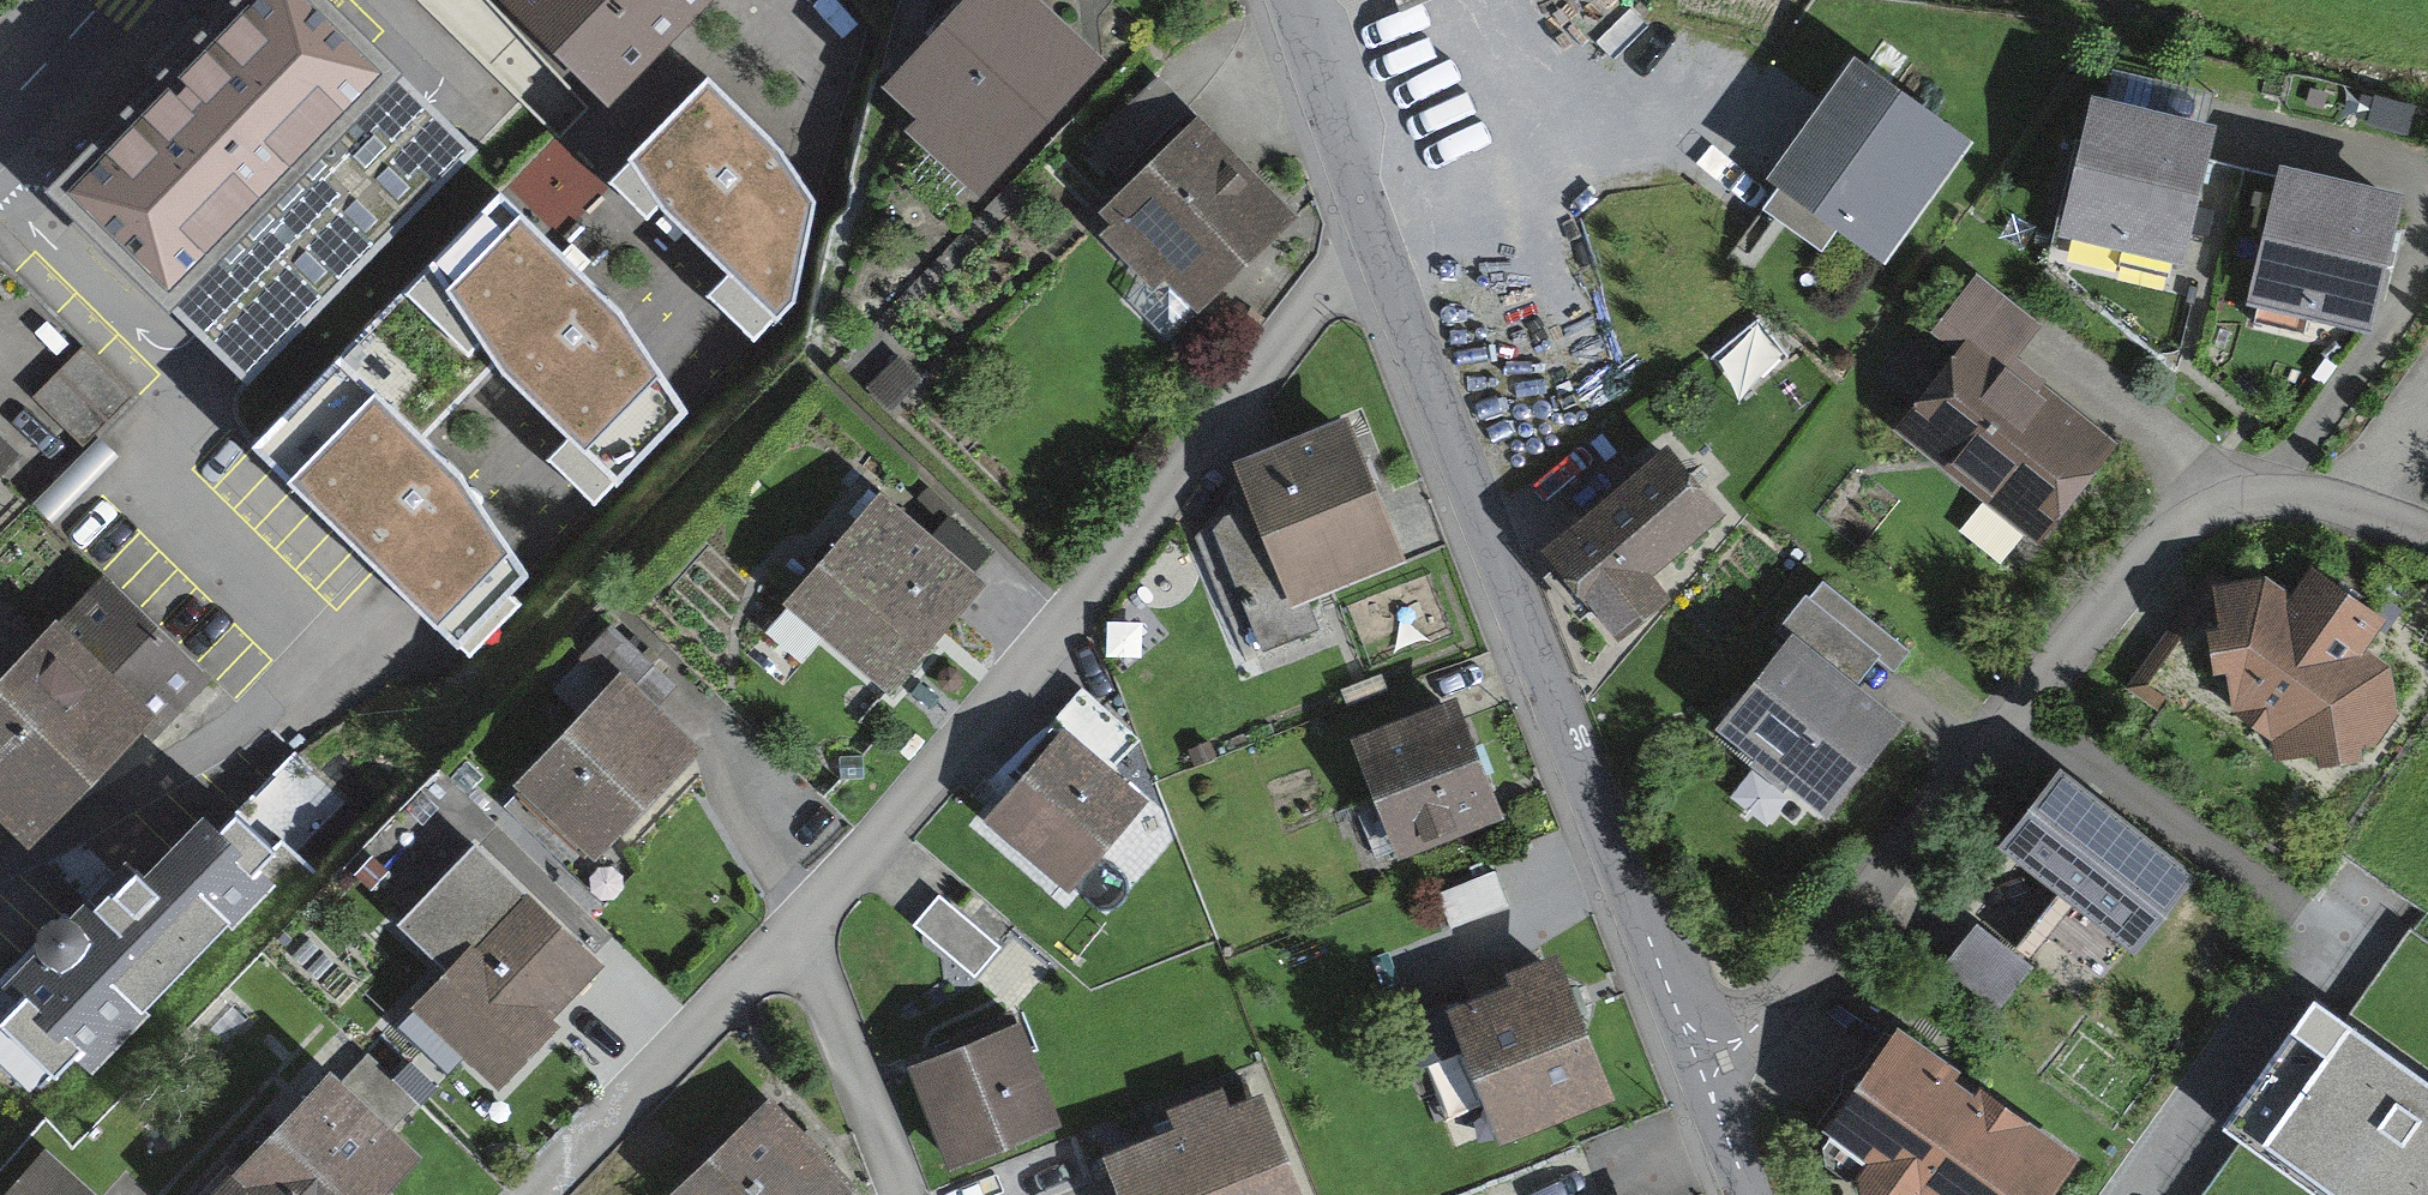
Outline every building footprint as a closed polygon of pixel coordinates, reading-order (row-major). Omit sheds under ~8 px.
[(59,175),(244,362),(464,146),(319,0),(237,0),(59,175)] [(607,89),(695,0),(517,0),(607,89)] [(899,76),(937,113),(921,129),(975,182),(1091,65),(1025,0),(975,0),(899,76)] [(1858,65),(1780,169),(1878,241),(1955,137),(1858,65)] [(707,88),(640,156),(671,202),(776,308),(787,297),(805,201),(774,151),(707,88)] [(2203,125),(2099,100),(2071,216),(2176,241),(2203,125)] [(1196,124),(1111,207),(1198,295),(1282,211),(1196,124)] [(2392,192),(2285,169),(2259,290),(2366,313),(2392,192)] [(680,411),(612,312),(498,203),(265,444),(458,634),(519,574),(454,481),(412,441),(497,352),(506,365),(618,470),(680,411)] [(1967,348),(1905,425),(2034,529),(2101,447),(1996,362),(2026,325),(1976,285),(1941,328),(1967,348)] [(90,345),(40,393),(87,441),(137,393),(90,345)] [(1348,426),(1247,462),(1262,504),(1219,519),(1261,636),(1313,618),(1302,587),(1393,554),(1348,426)] [(0,439),(0,456),(9,448),(0,439)] [(1668,452),(1551,545),(1616,625),(1656,592),(1639,571),(1715,510),(1668,452)] [(973,581),(880,502),(800,595),(893,674),(973,581)] [(111,563),(191,647),(225,615),(145,531),(111,563)] [(2290,594),(2267,579),(2215,590),(2239,706),(2277,731),(2282,752),(2321,744),(2325,761),(2347,757),(2361,753),(2391,708),(2382,665),(2356,647),(2377,614),(2307,568),(2290,594)] [(0,673),(0,800),(28,825),(125,717),(144,734),(199,674),(100,585),(63,626),(52,616),(0,673)] [(1789,645),(1726,720),(1823,800),(1886,725),(1789,645)] [(618,678),(522,782),(592,846),(687,742),(618,678)] [(1363,739),(1402,842),(1490,810),(1452,706),(1363,739)] [(1137,795),(1062,734),(997,813),(1072,875),(1137,795)] [(0,988),(0,1050),(38,1085),(75,1046),(94,1065),(344,803),(294,756),(220,834),(202,818),(147,876),(126,856),(0,988)] [(2180,874),(2058,777),(2009,838),(2131,935),(2180,874)] [(493,1070),(595,966),(476,850),(407,920),(458,969),(424,1003),(493,1070)] [(1528,872),(1444,882),(1450,937),(1402,943),(1404,967),(1538,952),(1528,872)] [(938,907),(923,934),(979,965),(994,938),(938,907)] [(1459,1010),(1505,1126),(1601,1088),(1556,972),(1459,1010)] [(2233,1123),(2333,1194),(2427,1194),(2427,1082),(2320,1004),(2233,1123)] [(1017,1031),(921,1066),(952,1148),(1048,1113),(1017,1031)] [(1895,1041),(1830,1134),(1879,1168),(1861,1194),(2032,1194),(2060,1154),(1895,1041)] [(217,1194),(364,1194),(409,1149),(333,1076),(217,1194)] [(1119,1156),(1134,1194),(1289,1194),(1254,1104),(1119,1156)] [(685,1190),(690,1194),(836,1194),(844,1187),(770,1110),(685,1190)] [(45,1156),(15,1194),(95,1194),(45,1156)]
